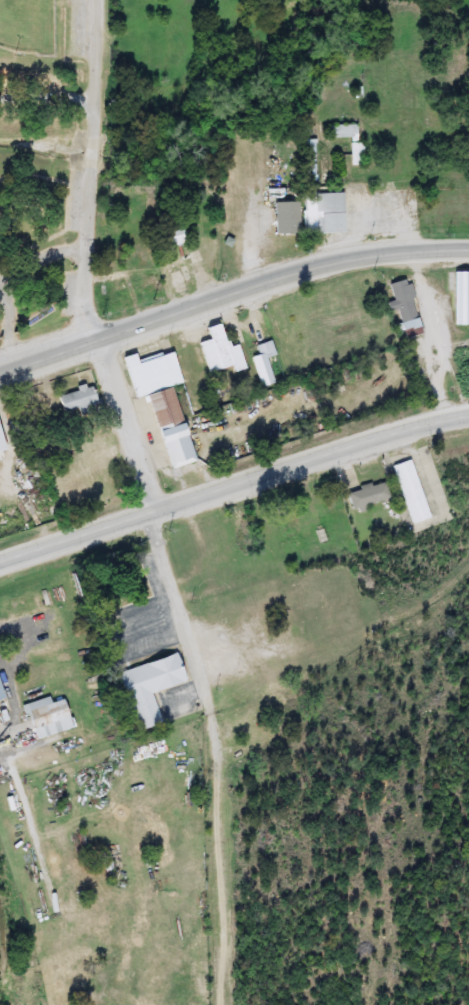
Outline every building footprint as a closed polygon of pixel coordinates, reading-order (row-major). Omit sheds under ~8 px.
[(363,142),(364,165),(351,165),(350,138),(328,139),(328,126),(357,125),(357,142),(363,142)] [(315,140),(315,161),(305,161),(305,140),(315,140)] [(345,193),(345,233),(303,233),(303,193),(345,193)] [(299,202),(299,234),(275,234),(275,202),(299,202)] [(188,240),(174,248),(165,231),(180,224),(188,240)] [(169,271),(179,268),(184,283),(174,287),(169,271)] [(455,272),(468,272),(468,325),(455,325),(455,272)] [(389,284),(408,279),(419,319),(401,324),(397,310),(391,312),(389,303),(394,301),(389,284)] [(239,346),(244,368),(235,370),(234,366),(207,372),(201,343),(211,341),(208,328),(222,325),(227,349),(239,346)] [(275,383),(261,387),(252,357),(259,355),(256,345),(271,340),(276,355),(267,358),(275,383)] [(195,462),(170,469),(150,395),(136,398),(125,357),(137,354),(139,362),(174,352),(183,383),(174,386),(195,462)] [(93,386),(98,404),(64,413),(59,395),(93,386)] [(412,460),(429,519),(411,524),(394,465),(412,460)] [(347,492),(385,480),(391,500),(353,511),(347,492)] [(233,523),(245,521),(247,537),(236,539),(233,523)] [(187,683),(153,693),(162,724),(138,731),(120,671),(179,654),(187,683)] [(74,729),(35,740),(25,704),(49,697),(51,703),(65,699),(74,729)]
